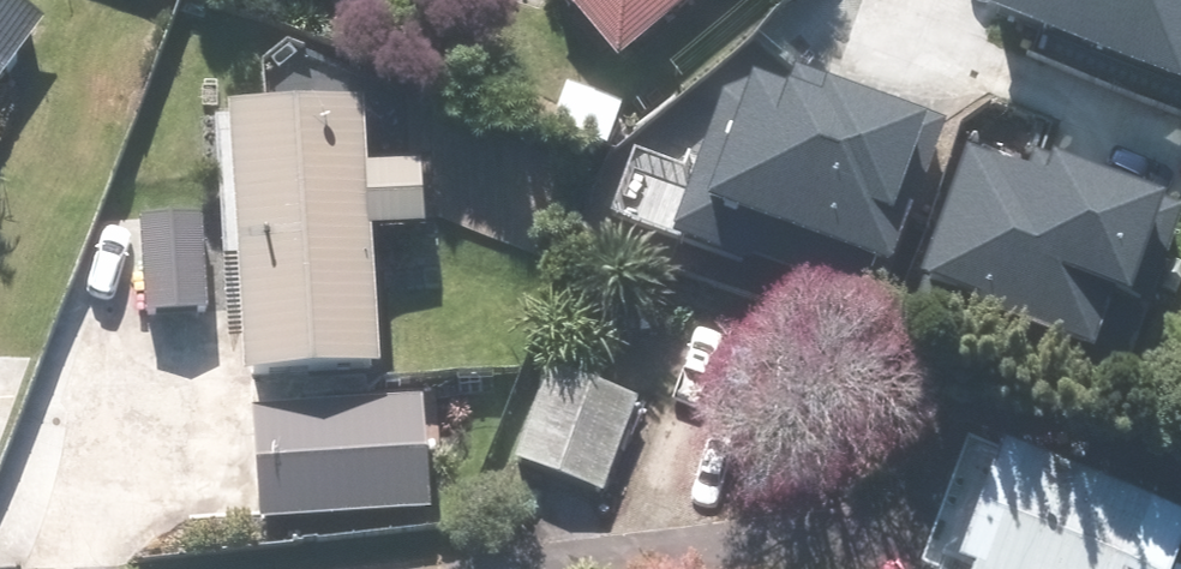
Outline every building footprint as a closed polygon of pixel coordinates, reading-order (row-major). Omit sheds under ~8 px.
[(315,14),(321,0),(278,0),(315,14)] [(610,72),(687,0),(541,0),(610,72)] [(972,28),(1180,105),(1180,0),(982,0),(972,28)] [(30,32),(0,10),(0,72),(30,32)] [(681,220),(882,294),(939,141),(785,84),(781,95),(734,78),(681,220)] [(649,123),(551,91),(536,137),(634,169),(649,123)] [(352,391),(351,239),(406,239),(405,176),(351,177),(350,117),(216,118),(217,392),(352,391)] [(964,164),(913,302),(1114,376),(1173,216),(1035,164),(1026,187),(964,164)] [(498,474),(590,506),(625,404),(533,373),(498,474)] [(414,411),(237,422),(244,524),(420,513),(414,411)] [(1165,537),(966,469),(931,568),(1154,568),(1165,537)]
